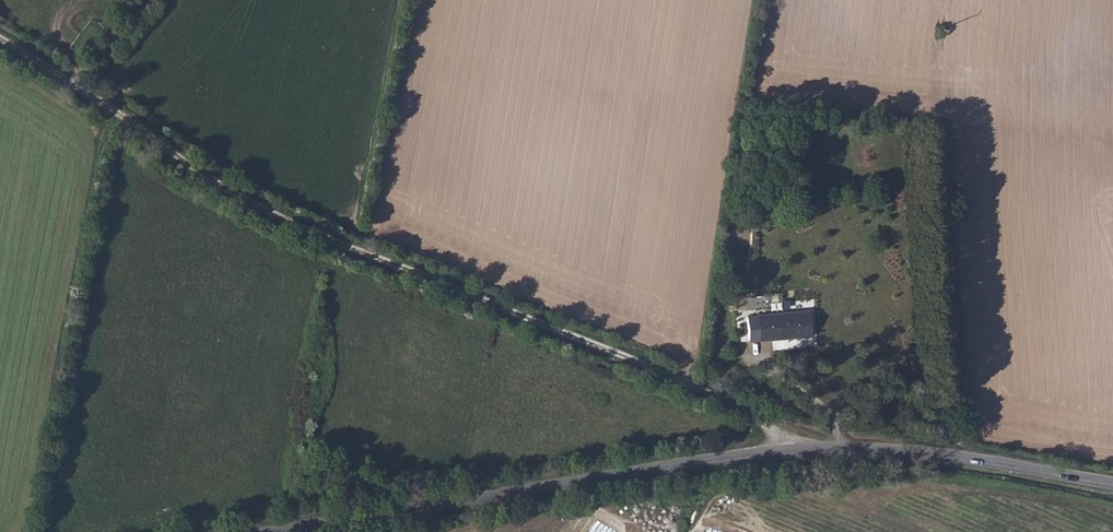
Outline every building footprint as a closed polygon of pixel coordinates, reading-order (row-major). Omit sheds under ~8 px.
[(756,316),(745,316),(746,341),(757,340),(758,341),(809,337),(807,311),(756,314),(756,316)]
